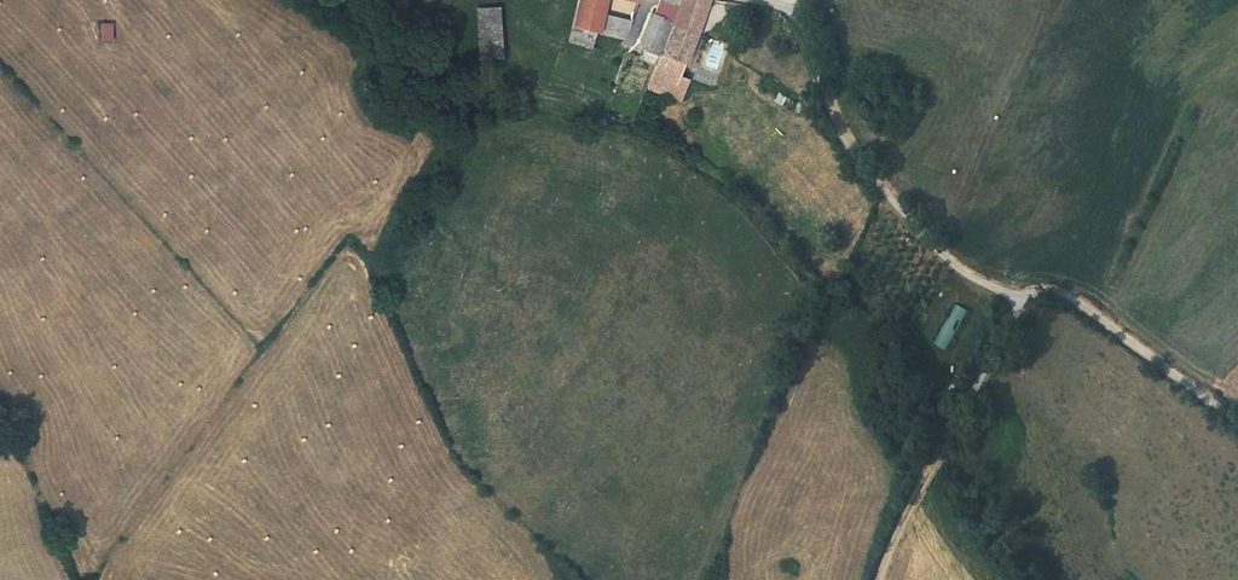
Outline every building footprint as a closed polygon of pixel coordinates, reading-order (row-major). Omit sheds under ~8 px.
[(572,25),(595,31),(624,38),(631,21),(633,16),(634,13),(637,2),(639,0),(578,0),(572,25)] [(656,67),(679,76),(696,33),(707,0),(680,0),(678,6),(672,22),(672,24),(673,25),(662,54),(661,53),(657,65),(656,67)] [(662,0),(656,15),(670,21),(672,22),(678,6),(663,0),(662,0)] [(500,8),(477,9),(479,58),(502,57),(500,8)] [(656,15),(651,13),(639,44),(643,46),(660,52),(670,21),(656,15)] [(100,21),(100,39),(112,40),(112,21),(100,21)] [(592,47),(595,31),(572,25),(568,42),(592,47)] [(660,52),(643,46),(639,57),(657,65),(661,53),(660,52)] [(609,64),(603,78),(614,84),(621,70),(609,64)] [(656,67),(648,89),(679,100),(687,79),(679,76),(656,67)] [(953,303),(935,344),(948,350),(966,309),(953,303)]
